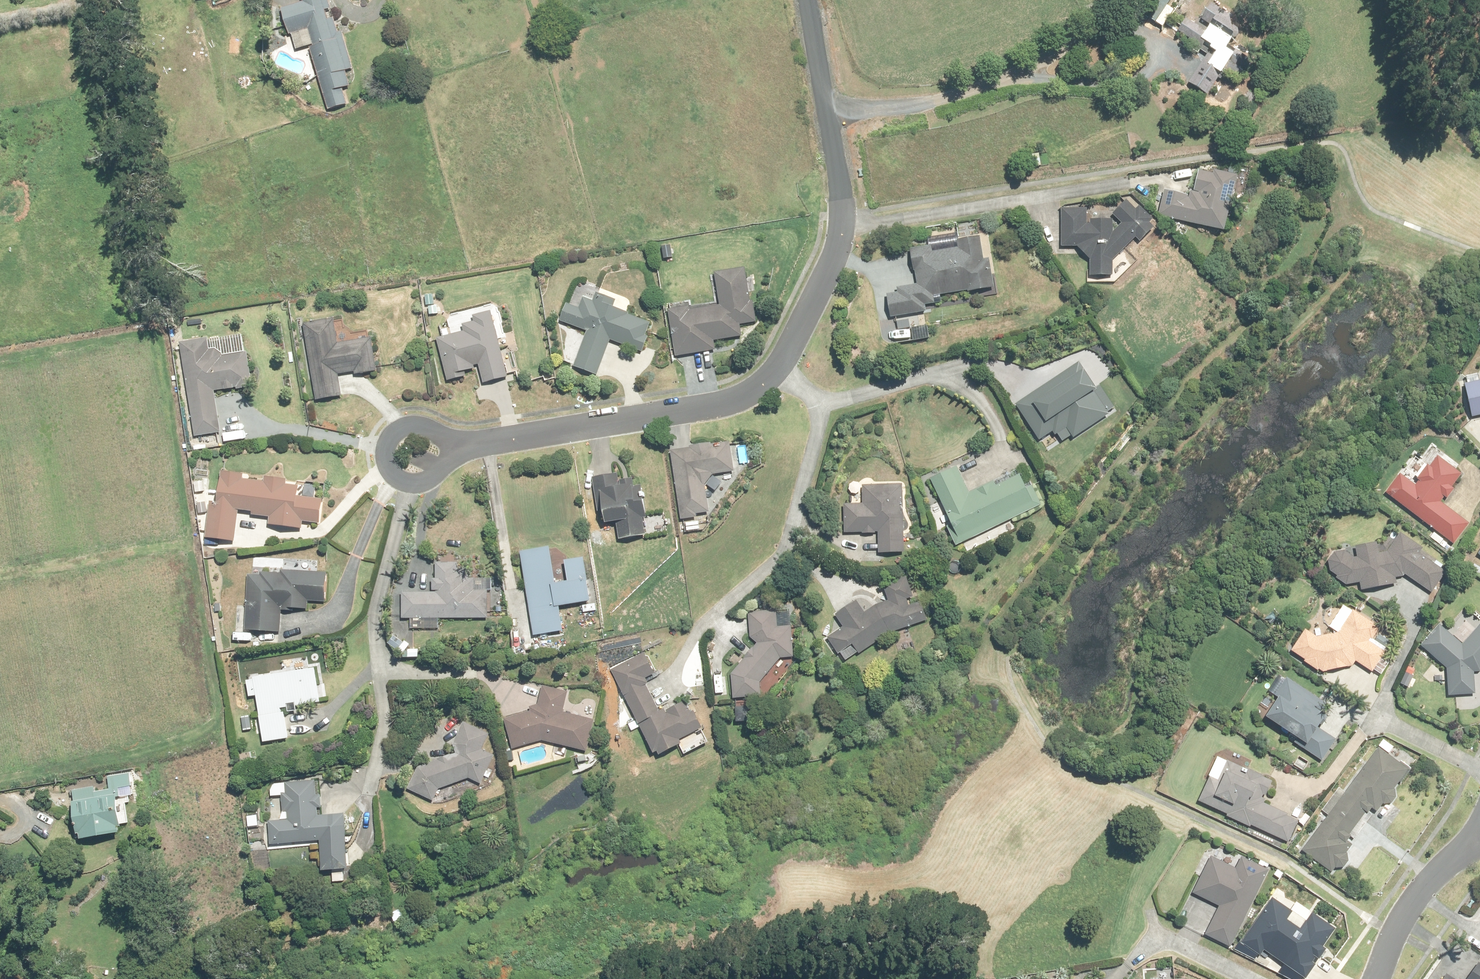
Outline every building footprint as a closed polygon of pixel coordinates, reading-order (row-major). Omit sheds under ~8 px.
[(330,0),(307,0),(307,1),(283,8),(291,36),(293,35),(298,52),(311,48),(330,111),(352,105),(347,89),(351,88),(347,73),(352,72),(330,0)] [(1235,47),(1249,23),(1214,2),(1201,25),(1189,17),(1180,32),(1210,51),(1190,83),(1210,96),(1230,63),(1250,75),(1258,61),(1235,47)] [(1042,153),(1028,155),(1030,170),(1044,168),(1042,153)] [(1180,192),(1175,220),(1229,230),(1231,217),(1227,216),(1229,205),(1235,207),(1241,174),(1218,170),(1217,174),(1200,170),(1195,195),(1180,192)] [(1123,223),(1116,231),(1116,219),(1089,219),(1089,208),(1065,208),(1065,248),(1081,248),(1091,258),(1090,282),(1115,283),(1116,264),(1139,238),(1145,243),(1159,228),(1154,224),(1159,218),(1130,193),(1112,214),(1123,223)] [(934,244),(912,249),(919,284),(900,287),(901,292),(888,295),(896,331),(919,326),(916,315),(928,313),(926,305),(936,303),(934,298),(970,290),(971,294),(998,289),(991,258),(986,259),(982,237),(957,242),(958,246),(936,251),(934,244)] [(707,304),(687,307),(687,301),(670,303),(671,309),(670,310),(669,310),(676,356),(717,350),(716,341),(743,337),(741,326),(759,323),(756,302),(753,302),(748,267),(717,272),(722,307),(708,309),(707,304)] [(427,305),(443,305),(443,291),(427,292),(427,305)] [(621,302),(600,295),(597,303),(583,298),(581,306),(568,302),(561,323),(589,332),(576,369),(600,377),(613,339),(647,351),(656,321),(619,309),(621,302)] [(443,305),(427,305),(428,316),(443,315),(443,305)] [(510,378),(492,312),(478,316),(480,322),(465,326),(466,332),(438,340),(450,382),(474,376),(477,387),(510,378)] [(345,335),(341,317),(306,324),(321,401),(344,397),(340,377),(367,373),(367,375),(379,373),(371,330),(345,335)] [(218,393),(254,389),(246,334),(184,343),(196,436),(223,433),(218,393)] [(1083,362),(1016,401),(1039,441),(1056,431),(1063,443),(1117,411),(1103,388),(1100,390),(1083,362)] [(1468,383),(1475,418),(1479,417),(1479,380),(1468,383)] [(680,522),(684,521),(686,533),(700,531),(699,518),(698,515),(711,513),(708,485),(714,474),(736,471),(732,444),(713,446),(713,443),(692,446),(693,449),(673,452),(672,452),(680,522)] [(1400,473),(1385,494),(1457,545),(1472,524),(1442,503),(1448,495),(1452,498),(1457,490),(1453,487),(1462,474),(1440,458),(1434,467),(1431,465),(1421,479),(1423,480),(1419,486),(1400,473)] [(960,468),(933,480),(961,543),(1038,508),(1021,471),(971,493),(960,468)] [(298,488),(298,482),(288,481),(288,479),(279,479),(279,482),(243,479),(243,474),(235,473),(235,479),(224,478),(223,486),(221,485),(220,496),(221,496),(221,504),(213,503),(209,536),(237,539),(241,511),(254,513),(254,516),(275,518),(274,525),(305,528),(306,522),(322,524),(325,498),(313,497),(314,490),(298,488)] [(651,516),(649,496),(647,483),(638,484),(637,479),(629,480),(629,485),(620,487),(618,474),(610,476),(612,489),(605,490),(610,524),(628,521),(630,537),(648,535),(645,517),(651,516)] [(906,553),(905,485),(864,486),(864,504),(846,504),(847,533),(881,533),(881,554),(906,553)] [(1426,549),(1402,534),(1390,552),(1381,553),(1380,544),(1360,545),(1361,558),(1357,558),(1350,551),(1349,551),(1348,551),(1347,551),(1346,551),(1345,551),(1344,551),(1343,551),(1342,551),(1341,552),(1340,552),(1339,553),(1338,554),(1337,554),(1337,555),(1336,555),(1335,556),(1335,557),(1334,557),(1334,558),(1333,559),(1333,560),(1332,560),(1332,561),(1332,562),(1331,563),(1331,564),(1331,565),(1331,566),(1331,567),(1331,568),(1331,569),(1331,570),(1345,585),(1363,582),(1364,590),(1400,585),(1398,578),(1407,576),(1430,591),(1445,566),(1424,553),(1426,549)] [(588,604),(589,613),(602,611),(600,602),(595,603),(587,558),(567,561),(570,581),(559,582),(553,546),(522,551),(536,636),(567,631),(563,608),(568,607),(570,616),(584,614),(582,605),(588,604)] [(318,561),(251,557),(247,630),(280,632),(282,610),(309,612),(310,601),(328,602),(329,573),(318,573),(318,561)] [(472,579),(473,568),(439,567),(439,580),(435,580),(435,594),(405,594),(404,618),(413,618),(413,628),(441,629),(441,619),(488,619),(489,590),(477,590),(477,579),(472,579)] [(891,600),(864,611),(858,600),(835,614),(845,629),(829,639),(843,663),(888,635),(931,622),(922,600),(917,602),(906,576),(885,585),(891,600)] [(1381,626),(1347,605),(1332,628),(1340,633),(1320,637),(1306,629),(1294,652),(1308,659),(1305,663),(1325,673),(1354,667),(1358,660),(1375,671),(1389,648),(1373,639),(1381,626)] [(760,643),(732,676),(733,699),(766,698),(766,680),(784,658),(798,658),(798,624),(779,624),(778,612),(749,612),(749,643),(760,643)] [(1448,667),(1449,696),(1479,695),(1479,629),(1466,645),(1442,623),(1423,644),(1448,667)] [(412,636),(392,635),(392,649),(412,650),(412,636)] [(421,652),(405,651),(404,658),(420,659),(421,652)] [(648,653),(612,669),(635,720),(639,718),(655,753),(660,750),(662,756),(693,743),(691,739),(708,731),(693,698),(660,712),(649,687),(653,684),(651,680),(659,677),(648,653)] [(320,663),(308,665),(307,657),(282,661),(284,669),(247,675),(251,700),(258,698),(266,744),(293,740),(287,708),(326,702),(320,663)] [(1417,675),(1408,671),(1402,684),(1411,688),(1417,675)] [(1335,710),(1283,676),(1272,692),(1281,699),(1269,717),(1305,740),(1301,745),(1324,760),(1337,740),(1323,730),(1335,710)] [(530,706),(532,713),(507,719),(515,751),(547,743),(591,751),(598,719),(565,713),(569,691),(544,687),(541,703),(530,706)] [(759,706),(738,704),(736,725),(756,727),(759,706)] [(465,721),(464,725),(459,723),(455,736),(459,738),(451,758),(415,769),(405,789),(434,802),(439,790),(460,783),(461,789),(483,783),(485,784),(496,755),(484,750),(492,732),(465,721)] [(1344,785),(1326,810),(1332,814),(1306,850),(1335,872),(1338,867),(1339,867),(1340,867),(1341,868),(1342,868),(1343,868),(1344,868),(1345,868),(1346,868),(1346,867),(1347,867),(1348,867),(1348,866),(1349,866),(1349,865),(1350,865),(1350,864),(1351,864),(1351,863),(1352,862),(1352,861),(1352,860),(1352,859),(1352,858),(1352,857),(1352,856),(1352,855),(1351,855),(1351,854),(1351,853),(1350,853),(1356,845),(1352,842),(1375,810),(1379,813),(1387,802),(1388,803),(1389,803),(1390,803),(1391,803),(1392,803),(1393,802),(1394,802),(1395,801),(1396,801),(1396,800),(1397,799),(1398,798),(1398,797),(1398,796),(1399,795),(1399,794),(1399,793),(1398,793),(1398,792),(1398,791),(1397,790),(1397,789),(1396,788),(1411,769),(1379,748),(1349,789),(1344,785)] [(1277,784),(1220,756),(1209,778),(1212,779),(1200,803),(1252,828),(1253,825),(1289,843),(1300,821),(1267,804),(1277,784)] [(133,774),(109,777),(111,790),(97,792),(96,787),(74,791),(81,841),(124,835),(123,828),(127,827),(122,790),(135,788),(133,774)] [(318,781),(285,783),(272,783),(273,796),(282,795),(284,821),(270,821),(270,831),(264,832),(264,848),(324,845),(326,871),(333,870),(334,883),(347,882),(346,870),(351,870),(348,814),(320,816),(319,807),(322,807),(321,794),(319,794),(318,781)] [(1234,948),(1271,868),(1244,856),(1238,869),(1211,856),(1194,894),(1220,906),(1207,936),(1234,948)] [(1297,883),(1286,875),(1277,888),(1287,896),(1297,883)] [(1270,894),(1242,942),(1265,956),(1267,951),(1310,976),(1318,963),(1315,961),(1319,954),(1323,956),(1328,946),(1326,945),(1338,925),(1299,902),(1295,909),(1270,894)] [(1473,964),(1462,978),(1479,978),(1479,969),(1473,964)]
